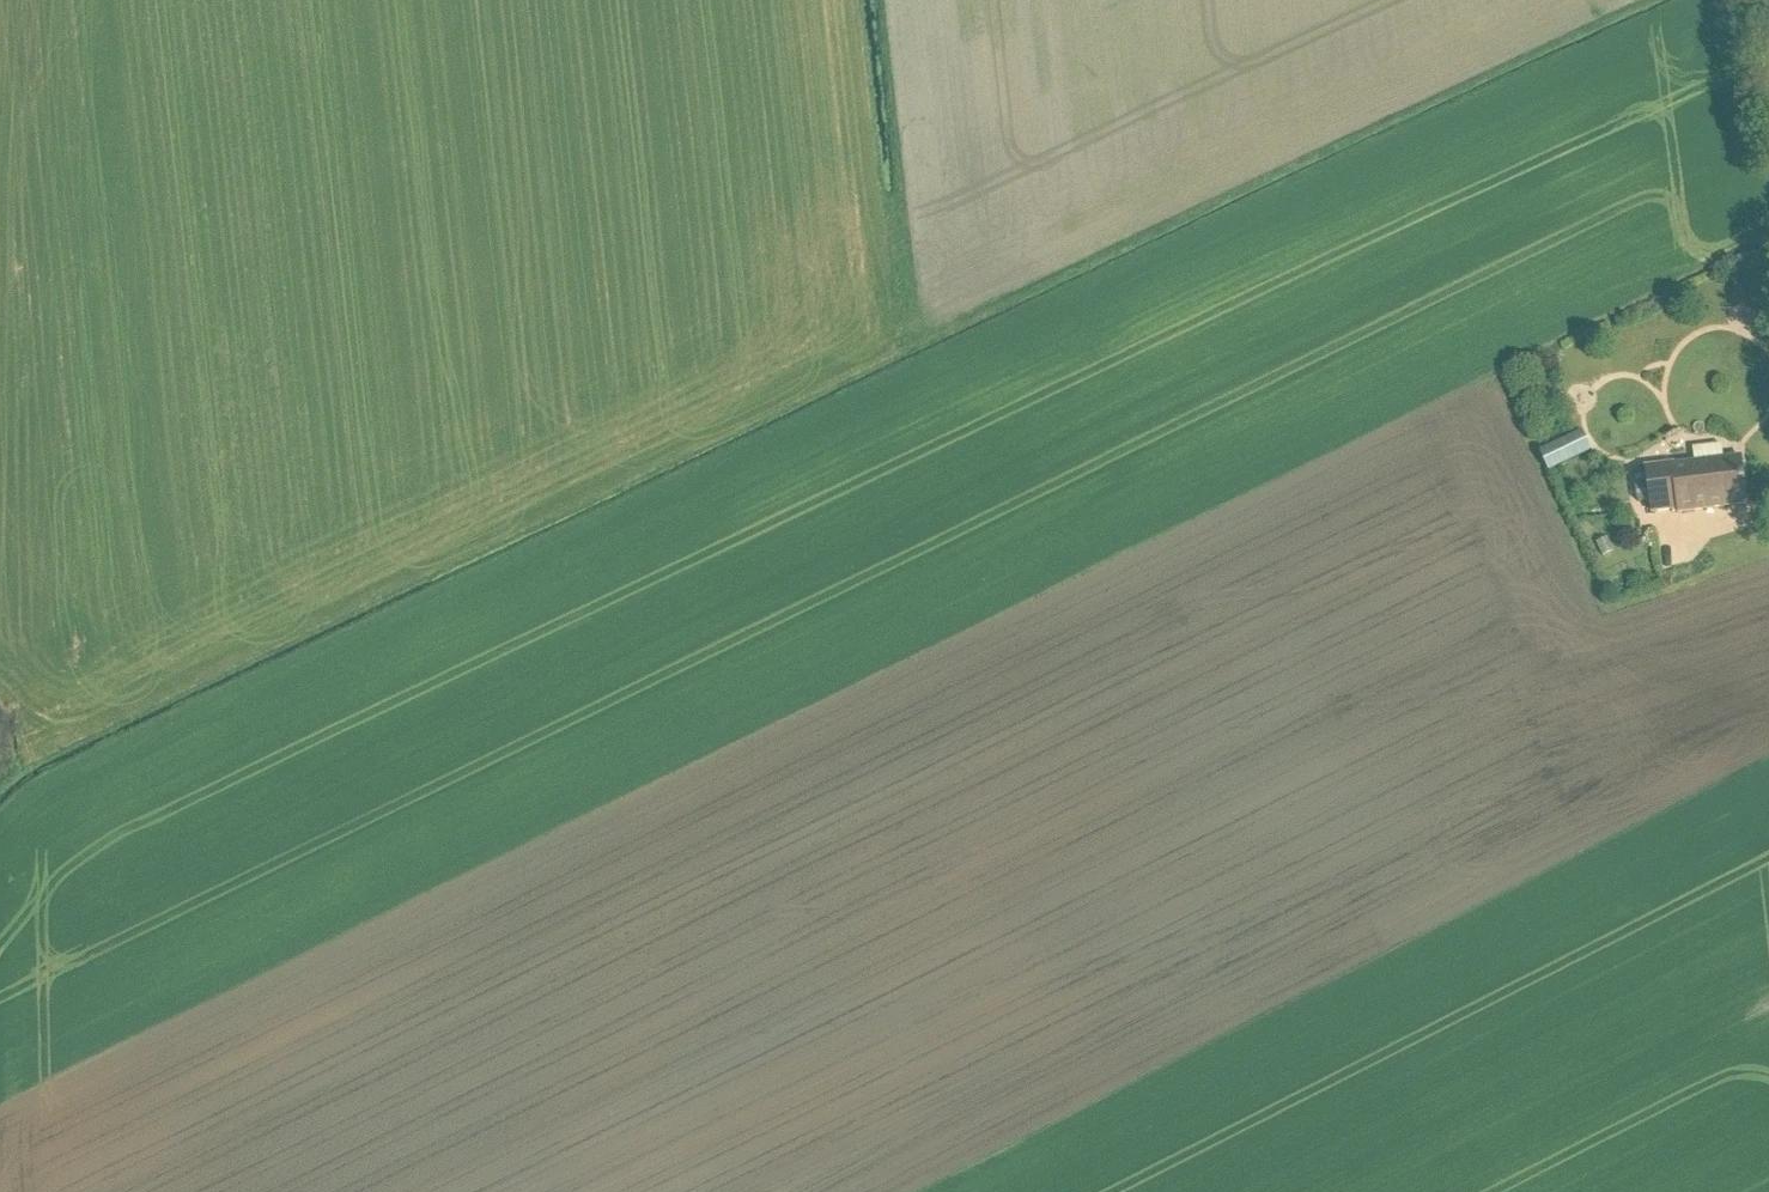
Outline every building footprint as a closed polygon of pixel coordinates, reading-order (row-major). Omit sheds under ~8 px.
[(1585,433),(1539,453),(1548,474),(1595,454),(1585,433)] [(1675,464),(1647,467),(1653,512),(1680,509),(1680,513),(1747,503),(1742,457),(1724,459),(1722,446),(1693,449),(1695,463),(1675,465),(1675,464)]
